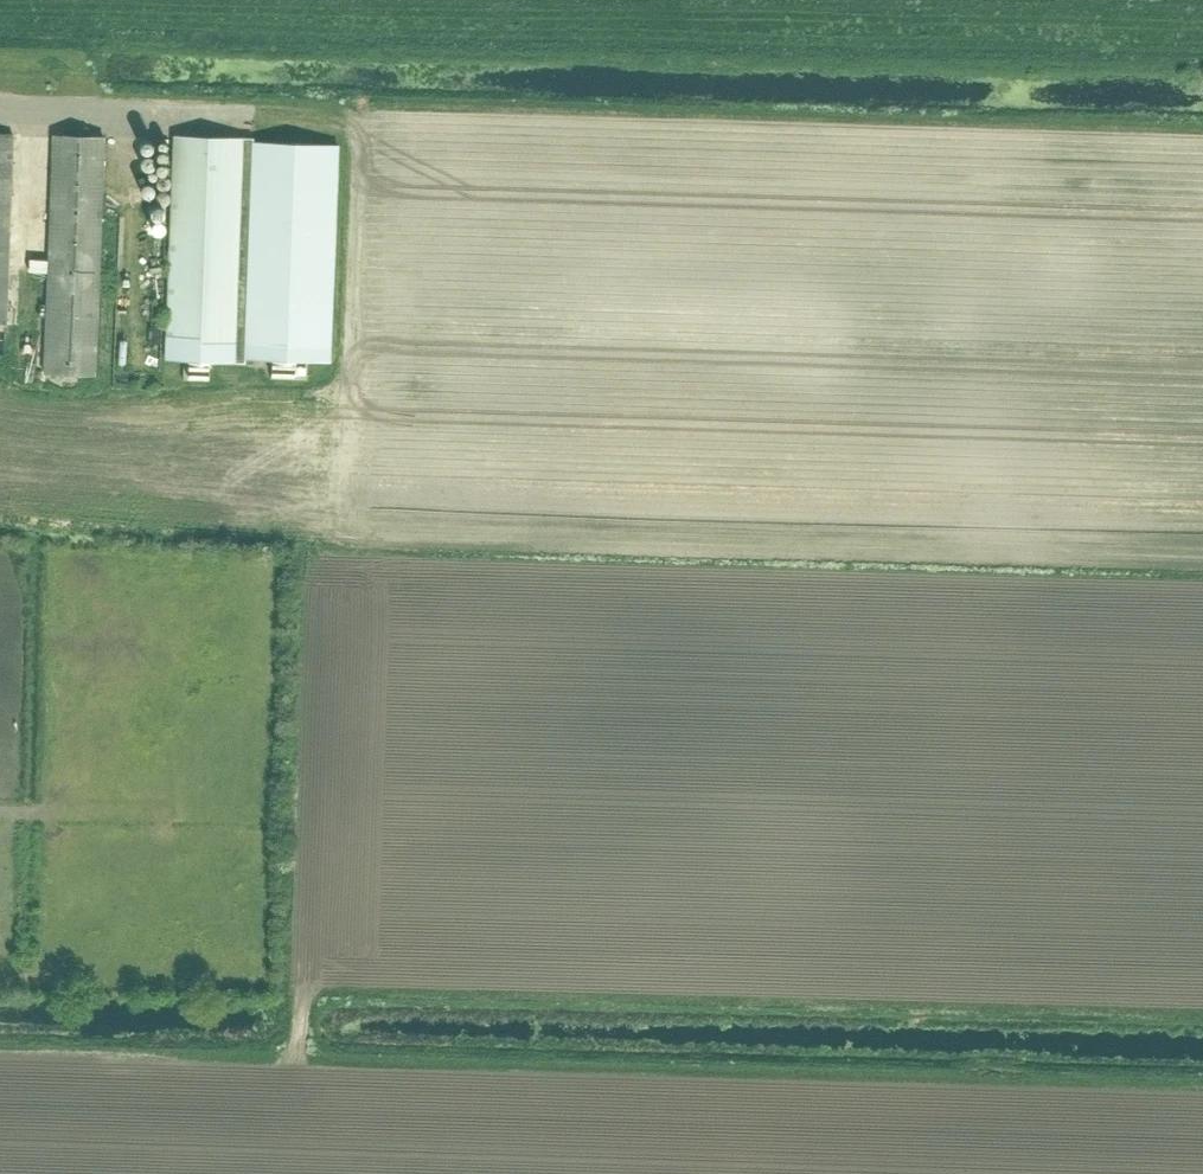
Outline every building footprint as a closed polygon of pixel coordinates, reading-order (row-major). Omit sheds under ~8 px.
[(5,324),(12,134),(0,133),(0,324),(5,324)] [(43,373),(64,374),(63,380),(78,380),(78,374),(96,375),(105,136),(53,134),(43,373)] [(339,145),(255,141),(176,138),(167,355),(191,356),(190,372),(209,373),(210,357),(272,359),(271,375),(302,376),(302,360),(331,361),(339,145)]
